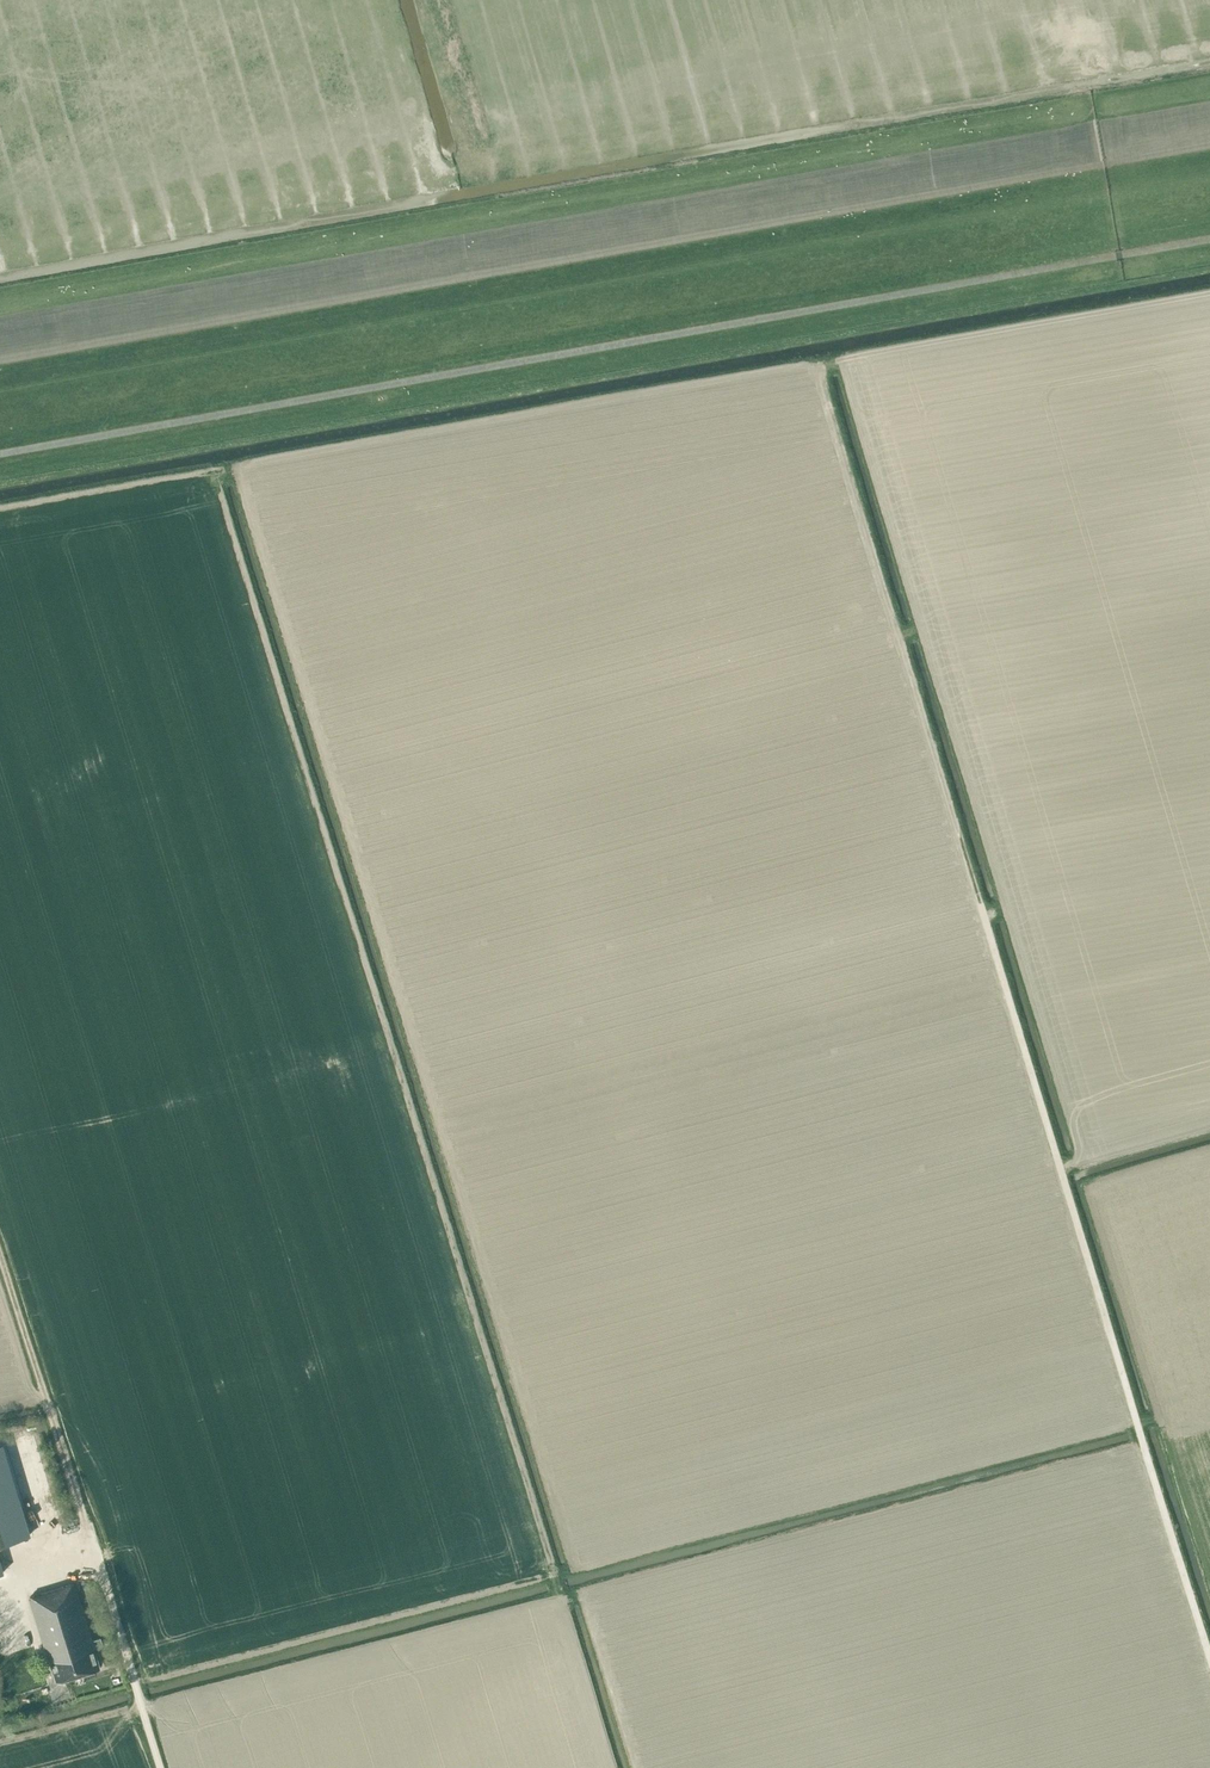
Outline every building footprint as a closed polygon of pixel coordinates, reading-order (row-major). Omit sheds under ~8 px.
[(28,1534),(0,1446),(0,1543),(28,1534)] [(98,1665),(92,1648),(102,1645),(100,1637),(90,1640),(90,1639),(72,1582),(28,1596),(54,1678),(55,1681),(99,1668),(98,1665)]
